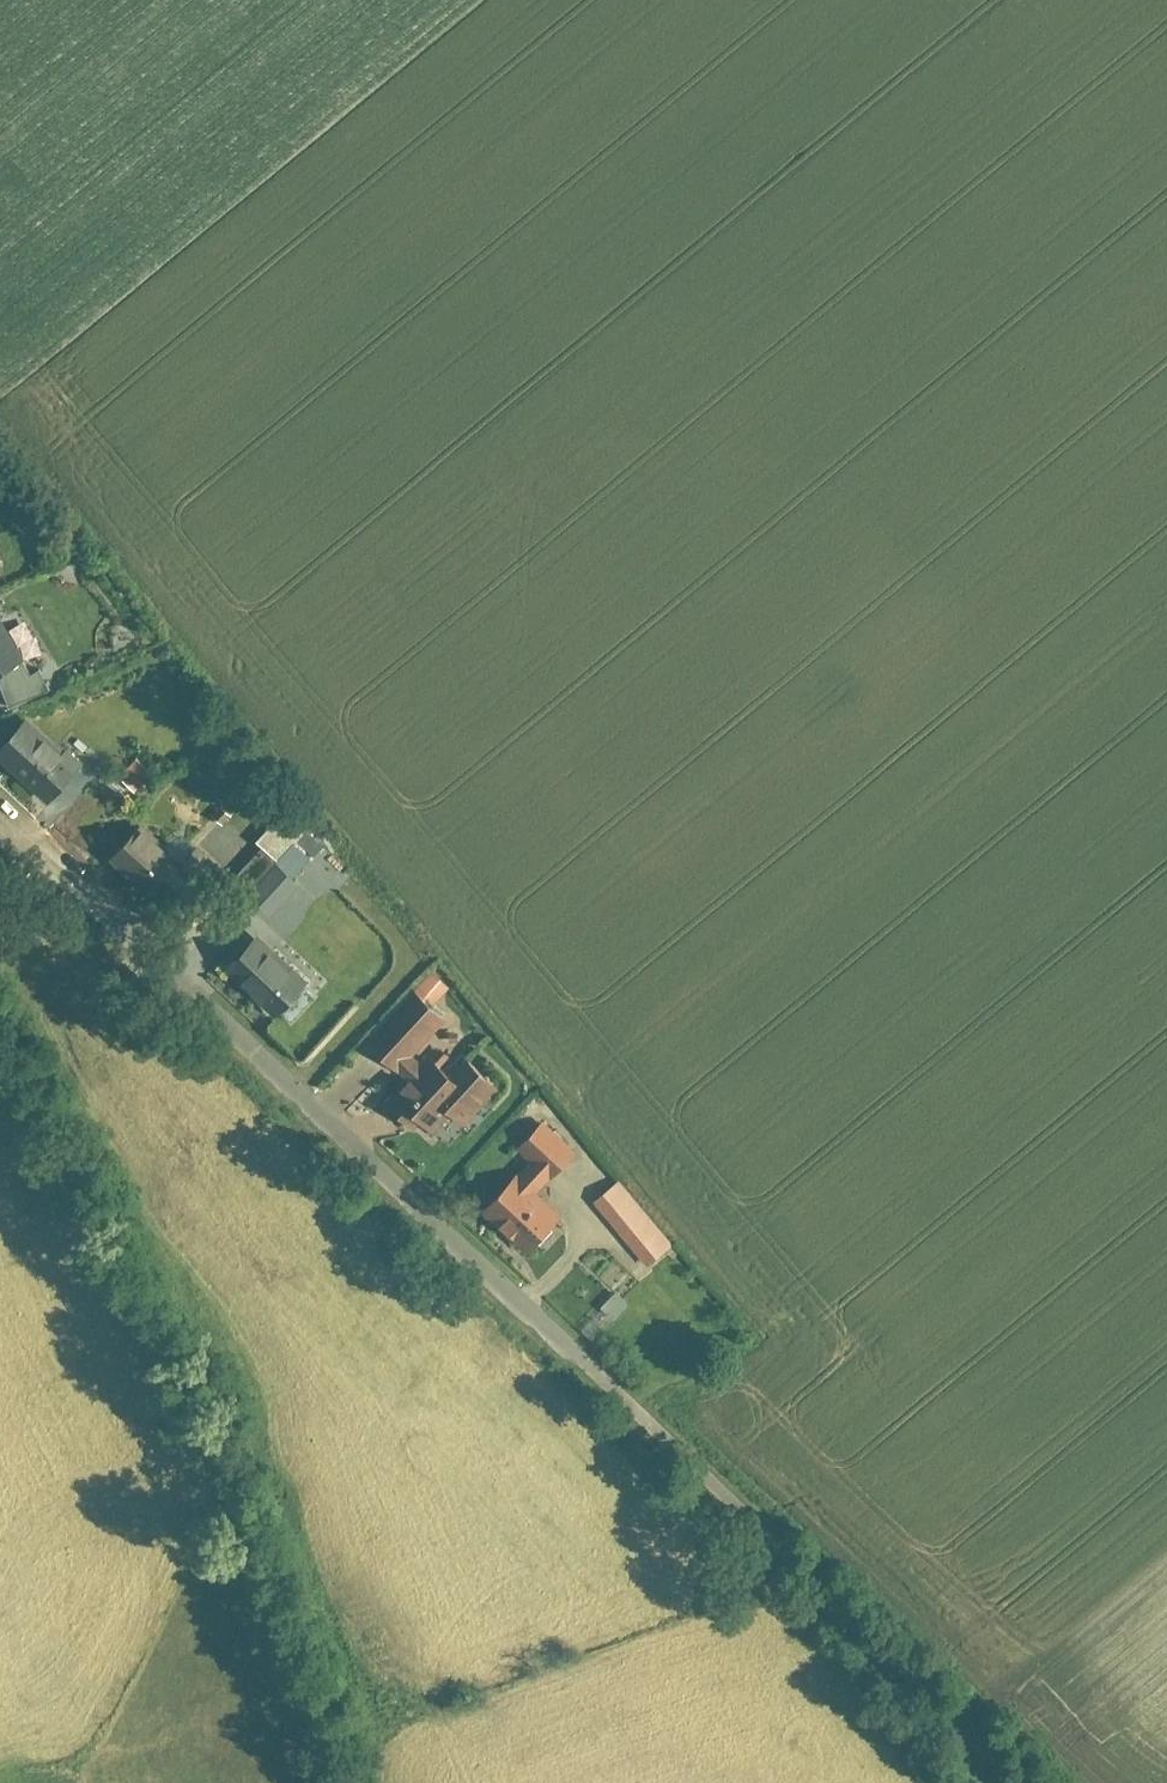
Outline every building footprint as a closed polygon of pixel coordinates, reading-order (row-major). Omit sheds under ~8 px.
[(29,669),(5,631),(0,635),(0,687),(29,669)] [(0,755),(0,756),(51,803),(80,772),(29,725),(0,755)] [(139,757),(119,778),(140,799),(160,779),(139,757)] [(291,808),(260,845),(280,861),(310,825),(291,808)] [(143,825),(115,862),(154,891),(182,853),(143,825)] [(193,859),(170,887),(196,908),(218,880),(193,859)] [(245,904),(270,927),(307,887),(282,864),(245,904)] [(264,943),(235,976),(284,1020),(313,986),(264,943)] [(420,990),(370,1047),(403,1076),(453,1018),(420,990)] [(428,1123),(441,1135),(460,1116),(470,1126),(509,1087),(481,1060),(469,1072),(445,1048),(389,1104),(418,1133),(428,1123)] [(547,1121),(520,1151),(557,1184),(584,1155),(547,1121)] [(625,1185),(598,1208),(648,1265),(675,1242),(625,1185)] [(520,1187),(493,1215),(534,1254),(561,1226),(520,1187)]
